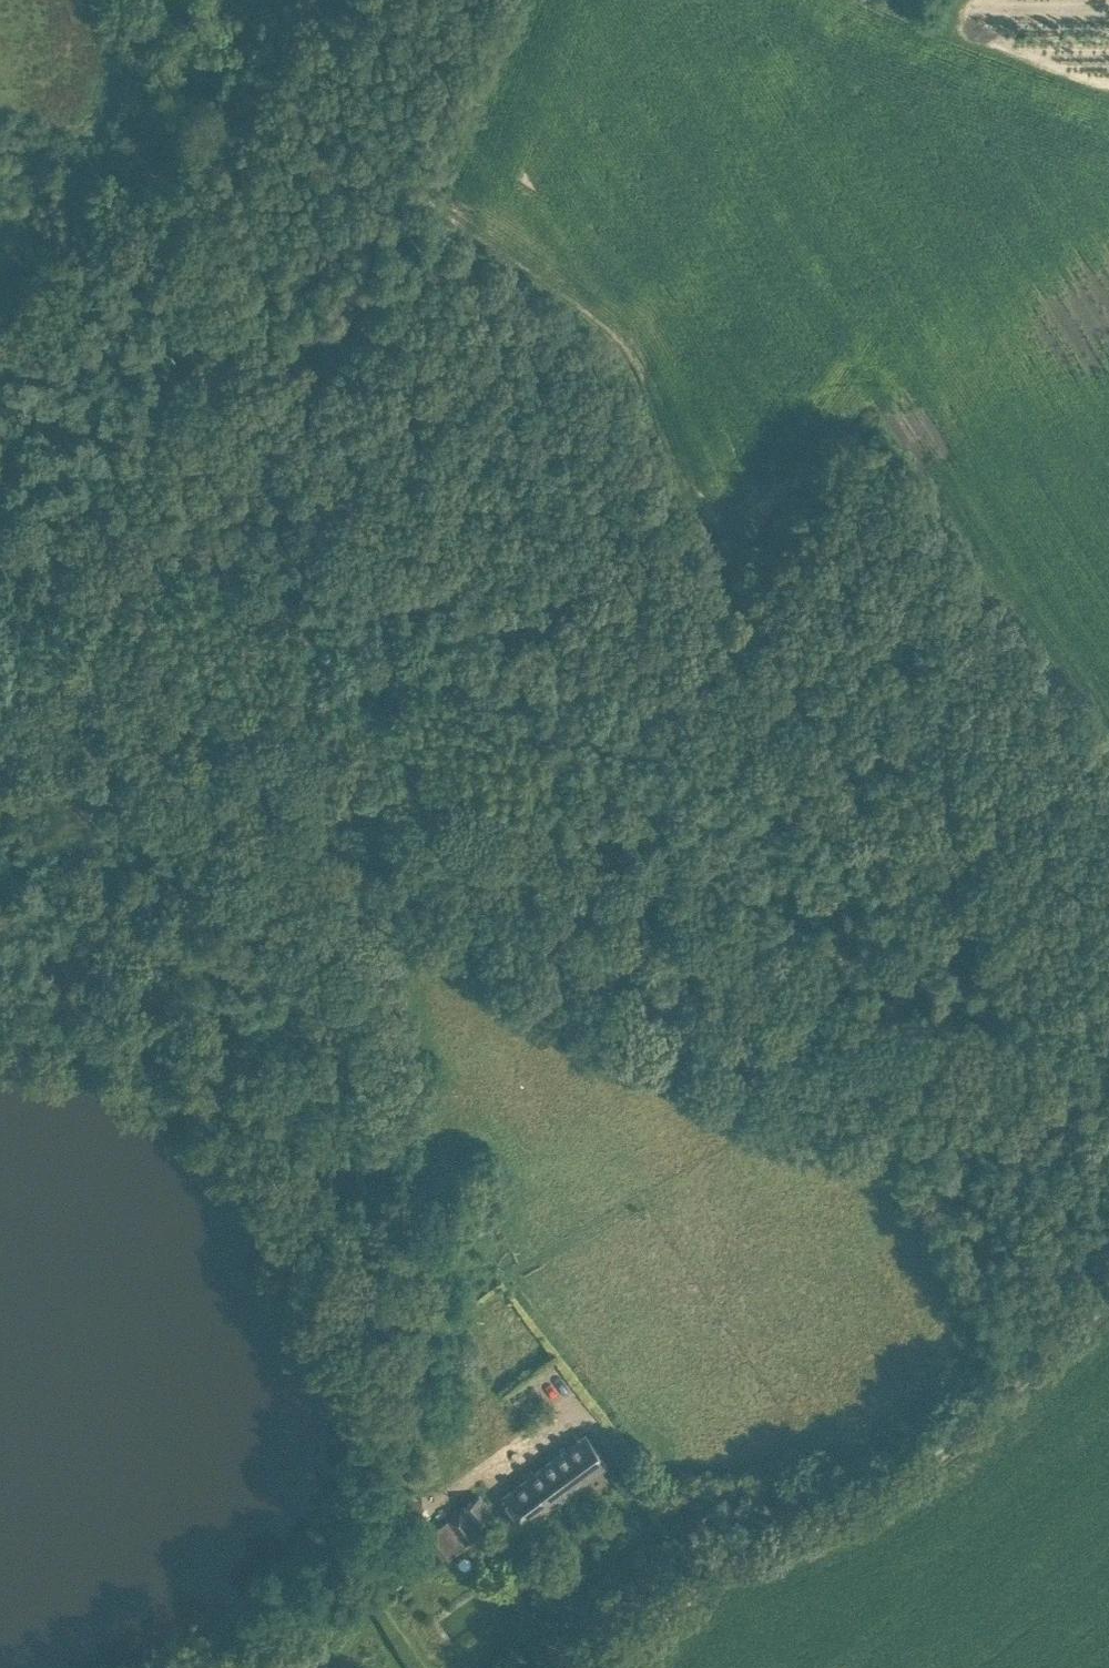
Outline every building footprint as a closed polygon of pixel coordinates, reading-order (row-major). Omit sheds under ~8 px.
[(502,1496),(510,1507),(524,1525),(608,1462),(586,1433),(502,1496)] [(479,1494),(447,1518),(424,1535),(444,1559),(498,1519),(479,1494)]
